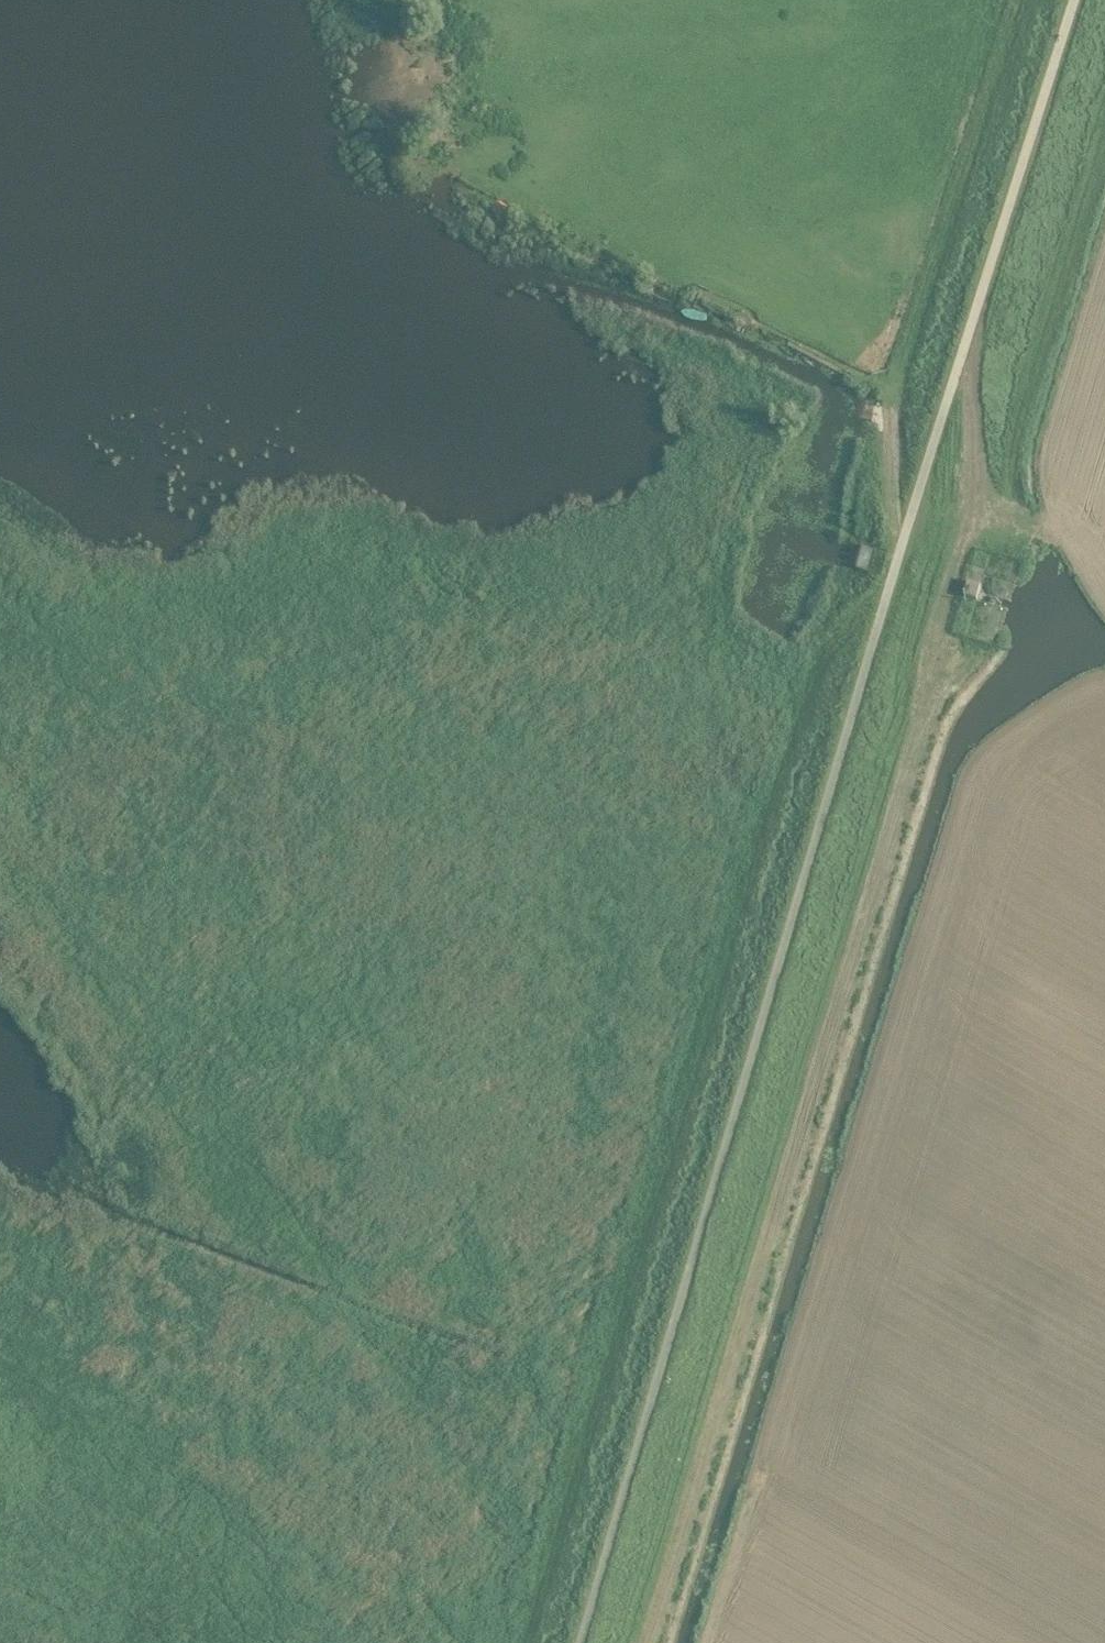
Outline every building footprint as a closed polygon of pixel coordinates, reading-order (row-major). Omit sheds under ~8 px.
[(973,595),(978,579),(966,575),(962,591),(973,595)]
